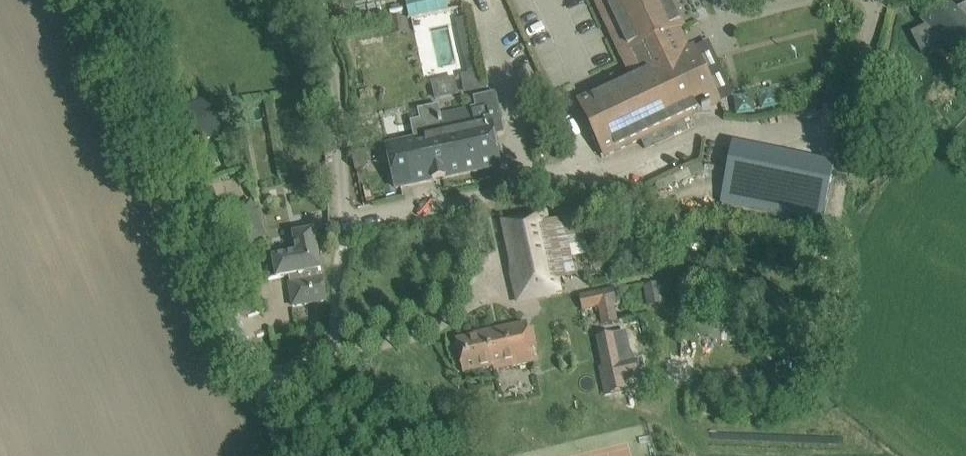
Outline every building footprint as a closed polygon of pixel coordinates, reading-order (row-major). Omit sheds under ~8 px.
[(327,21),(367,14),(365,0),(335,0),(324,2),(327,21)] [(580,103),(606,157),(642,140),(648,152),(691,134),(684,120),(684,119),(702,111),(703,112),(712,108),(711,107),(719,103),(696,53),(694,49),(687,52),(677,29),(682,27),(683,26),(671,0),(605,0),(629,52),(634,50),(645,72),(625,82),(580,103)] [(928,6),(935,12),(925,18),(936,36),(951,28),(965,43),(965,0),(935,0),(928,6)] [(470,18),(458,20),(462,37),(474,35),(470,18)] [(476,43),(464,46),(466,57),(478,54),(476,43)] [(415,141),(387,146),(397,193),(501,172),(500,166),(501,166),(501,164),(496,140),(495,137),(505,135),(498,99),(496,93),(487,95),(474,98),(476,108),(441,115),(439,105),(418,109),(420,119),(411,121),(415,141)] [(217,134),(210,117),(203,100),(185,108),(199,141),(217,134)] [(833,165),(734,144),(722,203),(821,224),(833,165)] [(266,238),(251,202),(232,210),(248,246),(266,238)] [(503,222),(515,276),(511,277),(517,304),(564,294),(560,278),(576,274),(571,249),(585,246),(578,216),(548,223),(546,212),(503,222)] [(326,301),(322,277),(318,278),(317,270),(321,269),(314,231),(294,235),(298,254),(274,258),(277,278),(288,276),(293,306),(326,301)] [(660,283),(643,287),(647,308),(665,304),(660,283)] [(614,290),(580,297),(583,313),(599,310),(602,327),(619,323),(615,306),(617,306),(614,290)] [(456,341),(463,374),(464,376),(493,370),(494,373),(536,364),(534,354),(539,353),(534,331),(529,332),(527,323),(482,333),(483,335),(456,341)] [(626,332),(596,339),(602,367),(598,368),(605,397),(628,392),(626,382),(640,379),(636,362),(620,366),(617,355),(630,352),(626,332)]
